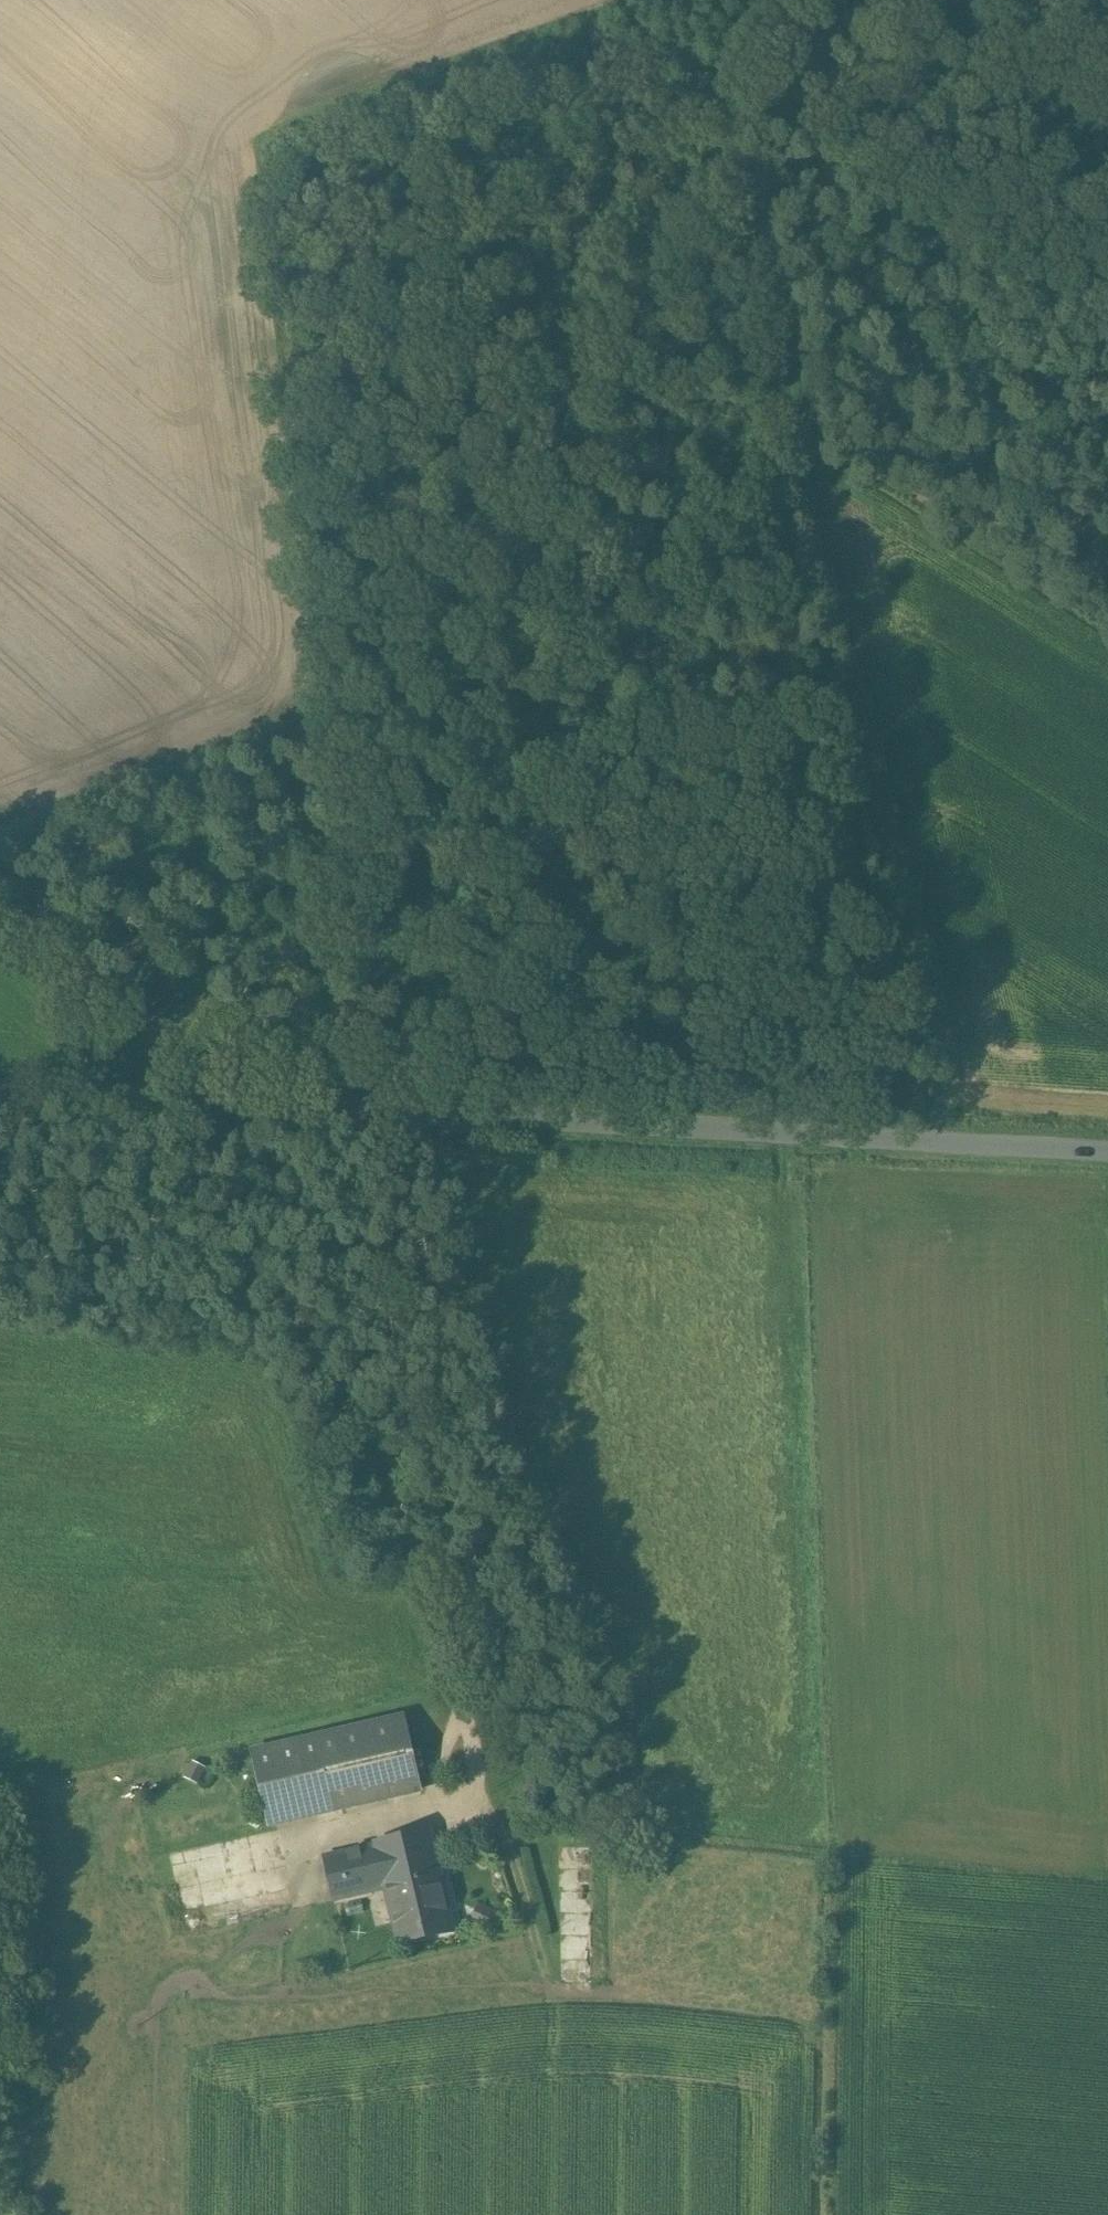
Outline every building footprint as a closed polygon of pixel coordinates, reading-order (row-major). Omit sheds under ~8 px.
[(253,1752),(270,1825),(420,1790),(403,1717),(253,1752)] [(205,1768),(193,1762),(186,1777),(198,1783),(205,1768)] [(430,1831),(376,1843),(377,1845),(387,1888),(400,1944),(453,1931),(430,1831)] [(387,1888),(377,1845),(324,1857),(334,1901),(387,1888)] [(480,1905),(473,1921),(498,1932),(505,1916),(480,1905)]
